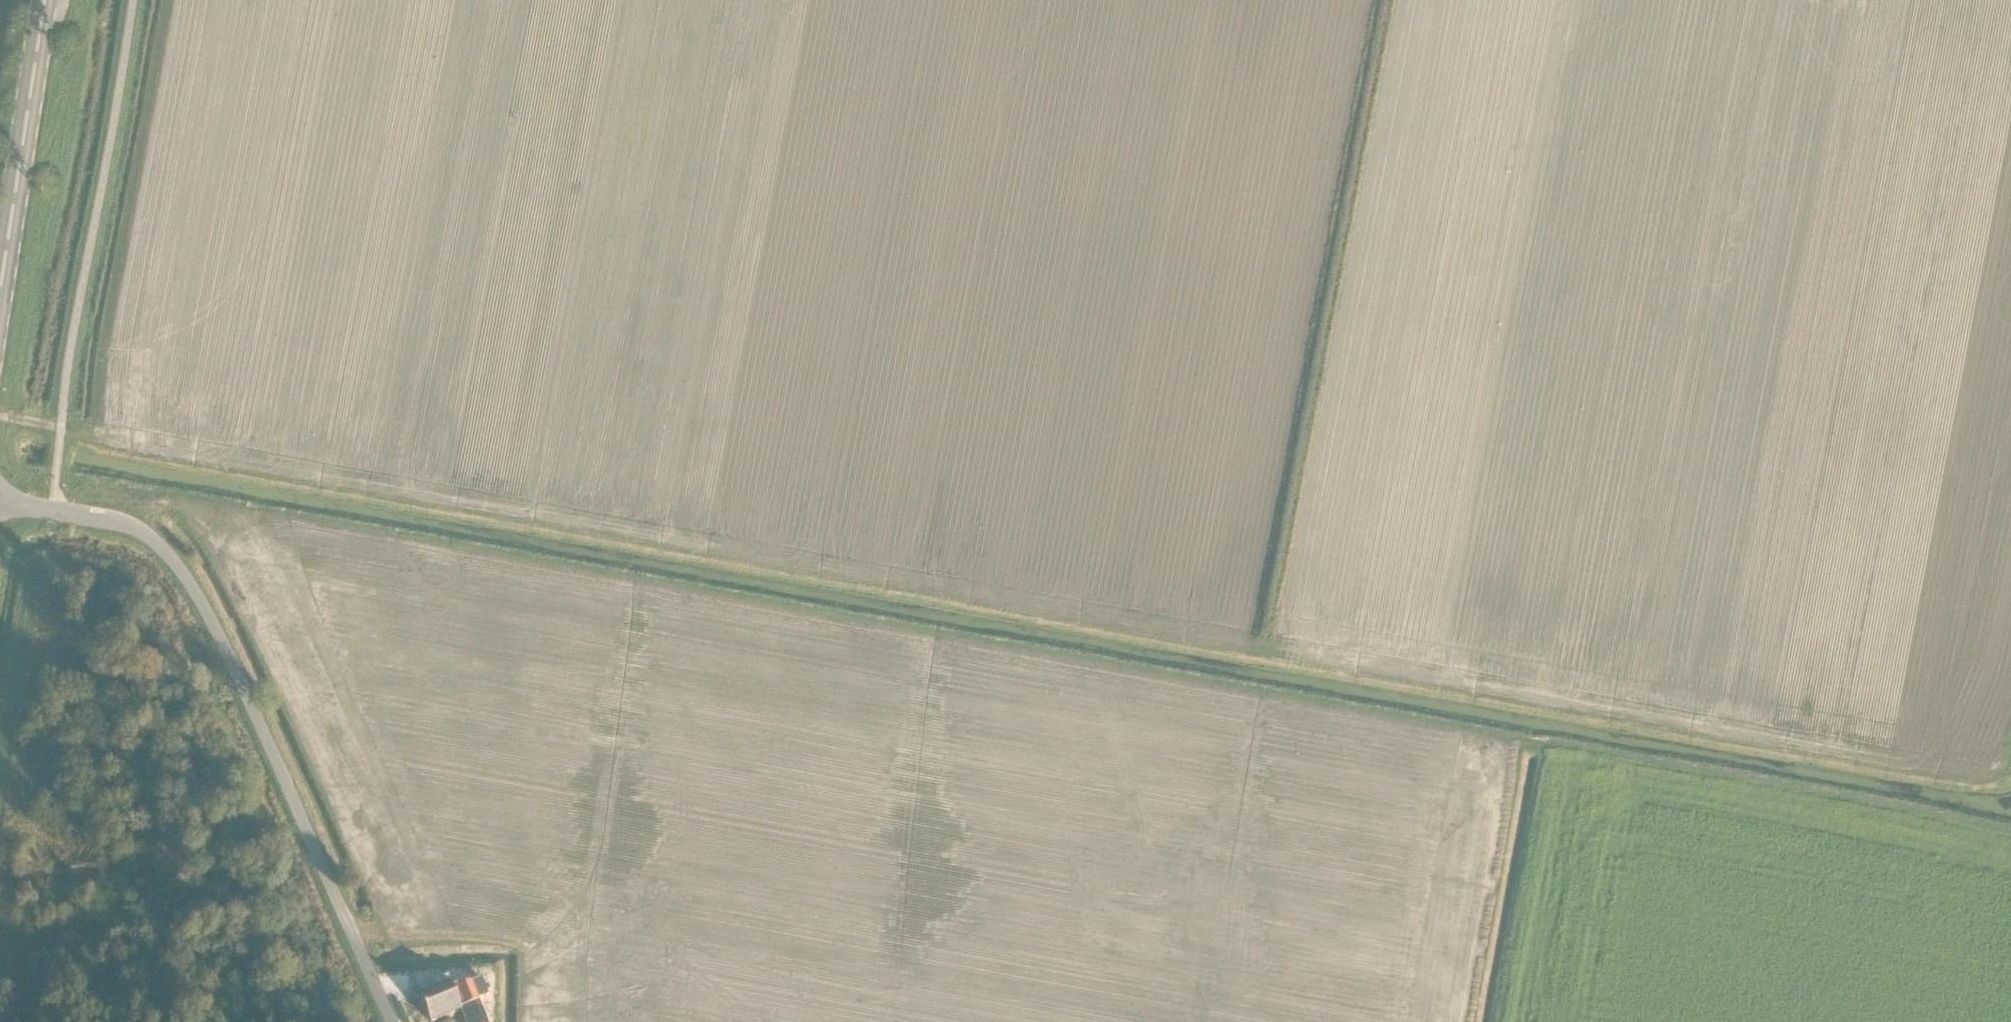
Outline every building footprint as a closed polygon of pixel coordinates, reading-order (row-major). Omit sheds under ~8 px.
[(478,1001),(489,997),(482,978),(459,988),(457,984),(452,987),(448,978),(436,983),(438,989),(420,996),(431,1021),(434,1021),(461,1011),(465,1021),(487,1021),(478,1001)]
